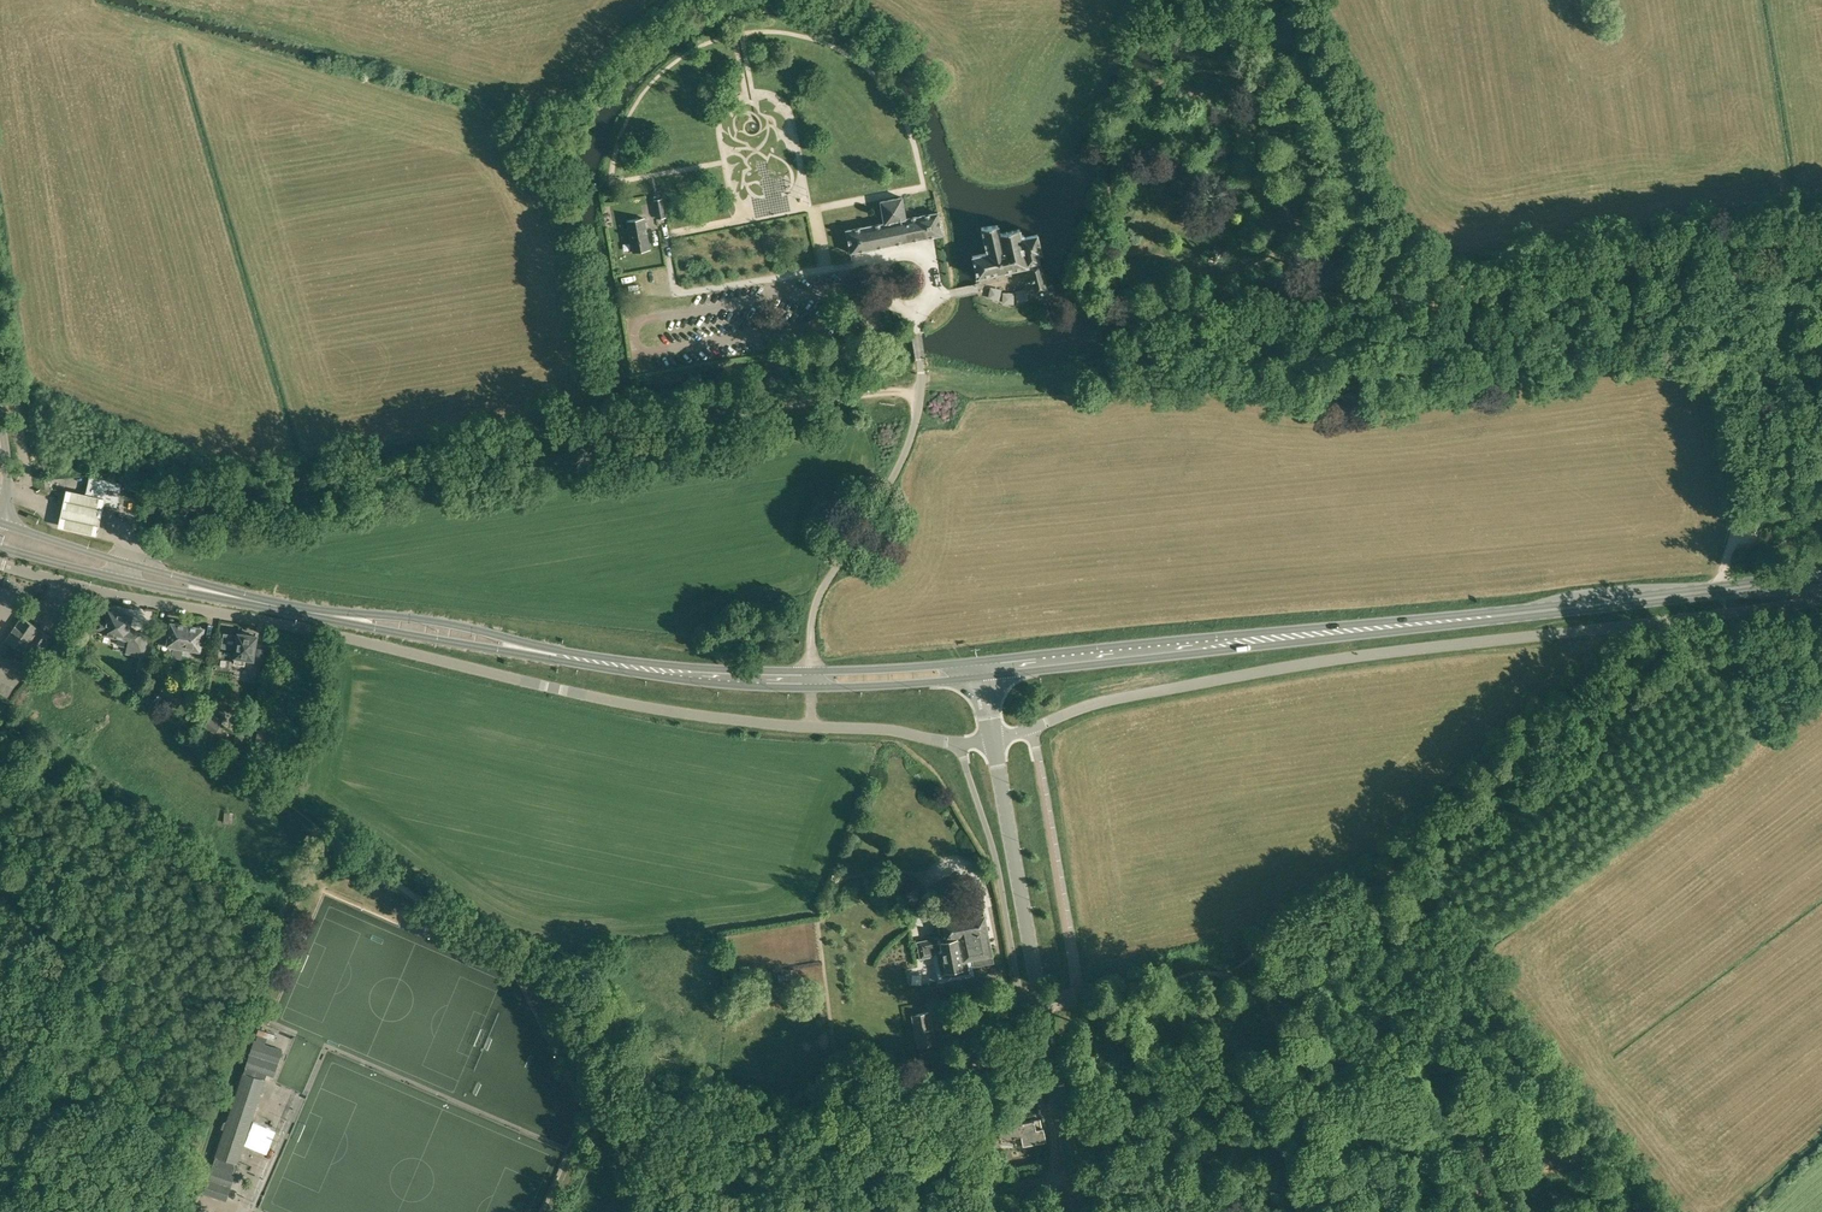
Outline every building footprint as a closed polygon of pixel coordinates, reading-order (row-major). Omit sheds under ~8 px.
[(884,222),(846,229),(850,252),(942,234),(938,211),(906,218),(902,196),(880,200),(884,222)] [(666,216),(662,197),(659,198),(653,199),(657,218),(666,216)] [(776,208),(776,209),(762,210),(764,228),(798,224),(796,206),(776,208)] [(650,248),(648,239),(644,217),(627,220),(633,251),(650,248)] [(1047,286),(1037,254),(1042,252),(1037,233),(1024,236),(1023,233),(1021,234),(1020,229),(999,233),(998,224),(981,227),(986,252),(972,255),(977,277),(1027,266),(1035,293),(1045,290),(1046,293),(1049,294),(1053,294),(1054,290),(1053,287),(1050,285),(1047,286)] [(89,475),(89,478),(84,499),(116,506),(122,482),(89,475)] [(98,503),(61,495),(53,529),(90,537),(98,503)] [(132,615),(108,610),(106,621),(98,619),(96,628),(104,630),(103,634),(130,640),(129,643),(138,645),(141,632),(129,630),(132,615)] [(57,640),(22,615),(5,640),(40,663),(57,640)] [(168,645),(168,644),(184,646),(187,625),(171,622),(170,632),(162,630),(160,643),(168,645)] [(187,625),(184,646),(200,649),(203,627),(187,625)] [(238,632),(238,635),(224,633),(222,646),(236,648),(235,655),(234,662),(244,664),(245,657),(253,658),(256,635),(238,632)] [(149,674),(151,663),(141,661),(138,671),(149,674)] [(157,692),(164,697),(172,688),(166,683),(157,692)] [(172,688),(164,697),(169,702),(177,692),(172,688)] [(210,715),(208,717),(203,725),(214,732),(221,722),(210,715)] [(259,729),(257,740),(270,743),(272,731),(259,729)] [(917,940),(920,957),(933,955),(938,981),(974,975),(971,958),(992,954),(985,912),(959,917),(957,908),(935,912),(940,936),(917,940)] [(929,1011),(911,1014),(917,1046),(935,1042),(929,1011)] [(243,1071),(243,1072),(264,1079),(266,1074),(274,1076),(283,1049),(254,1039),(245,1066),(246,1066),(244,1071),(243,1071)] [(831,1067),(825,1067),(821,1068),(821,1073),(822,1078),(832,1077),(831,1067)] [(243,1072),(231,1107),(253,1114),(264,1079),(243,1072)] [(800,1090),(790,1105),(798,1111),(808,1096),(806,1095),(800,1090)] [(215,1157),(212,1164),(234,1171),(235,1172),(246,1175),(260,1132),(248,1128),(253,1114),(231,1107),(215,1157)] [(1000,1138),(1020,1134),(1022,1144),(1045,1139),(1043,1126),(1041,1127),(1039,1118),(1027,1120),(1022,1121),(1022,1122),(998,1126),(1000,1138)] [(212,1164),(208,1178),(230,1186),(235,1172),(234,1171),(212,1164)] [(208,1178),(203,1194),(225,1201),(230,1186),(208,1178)]
